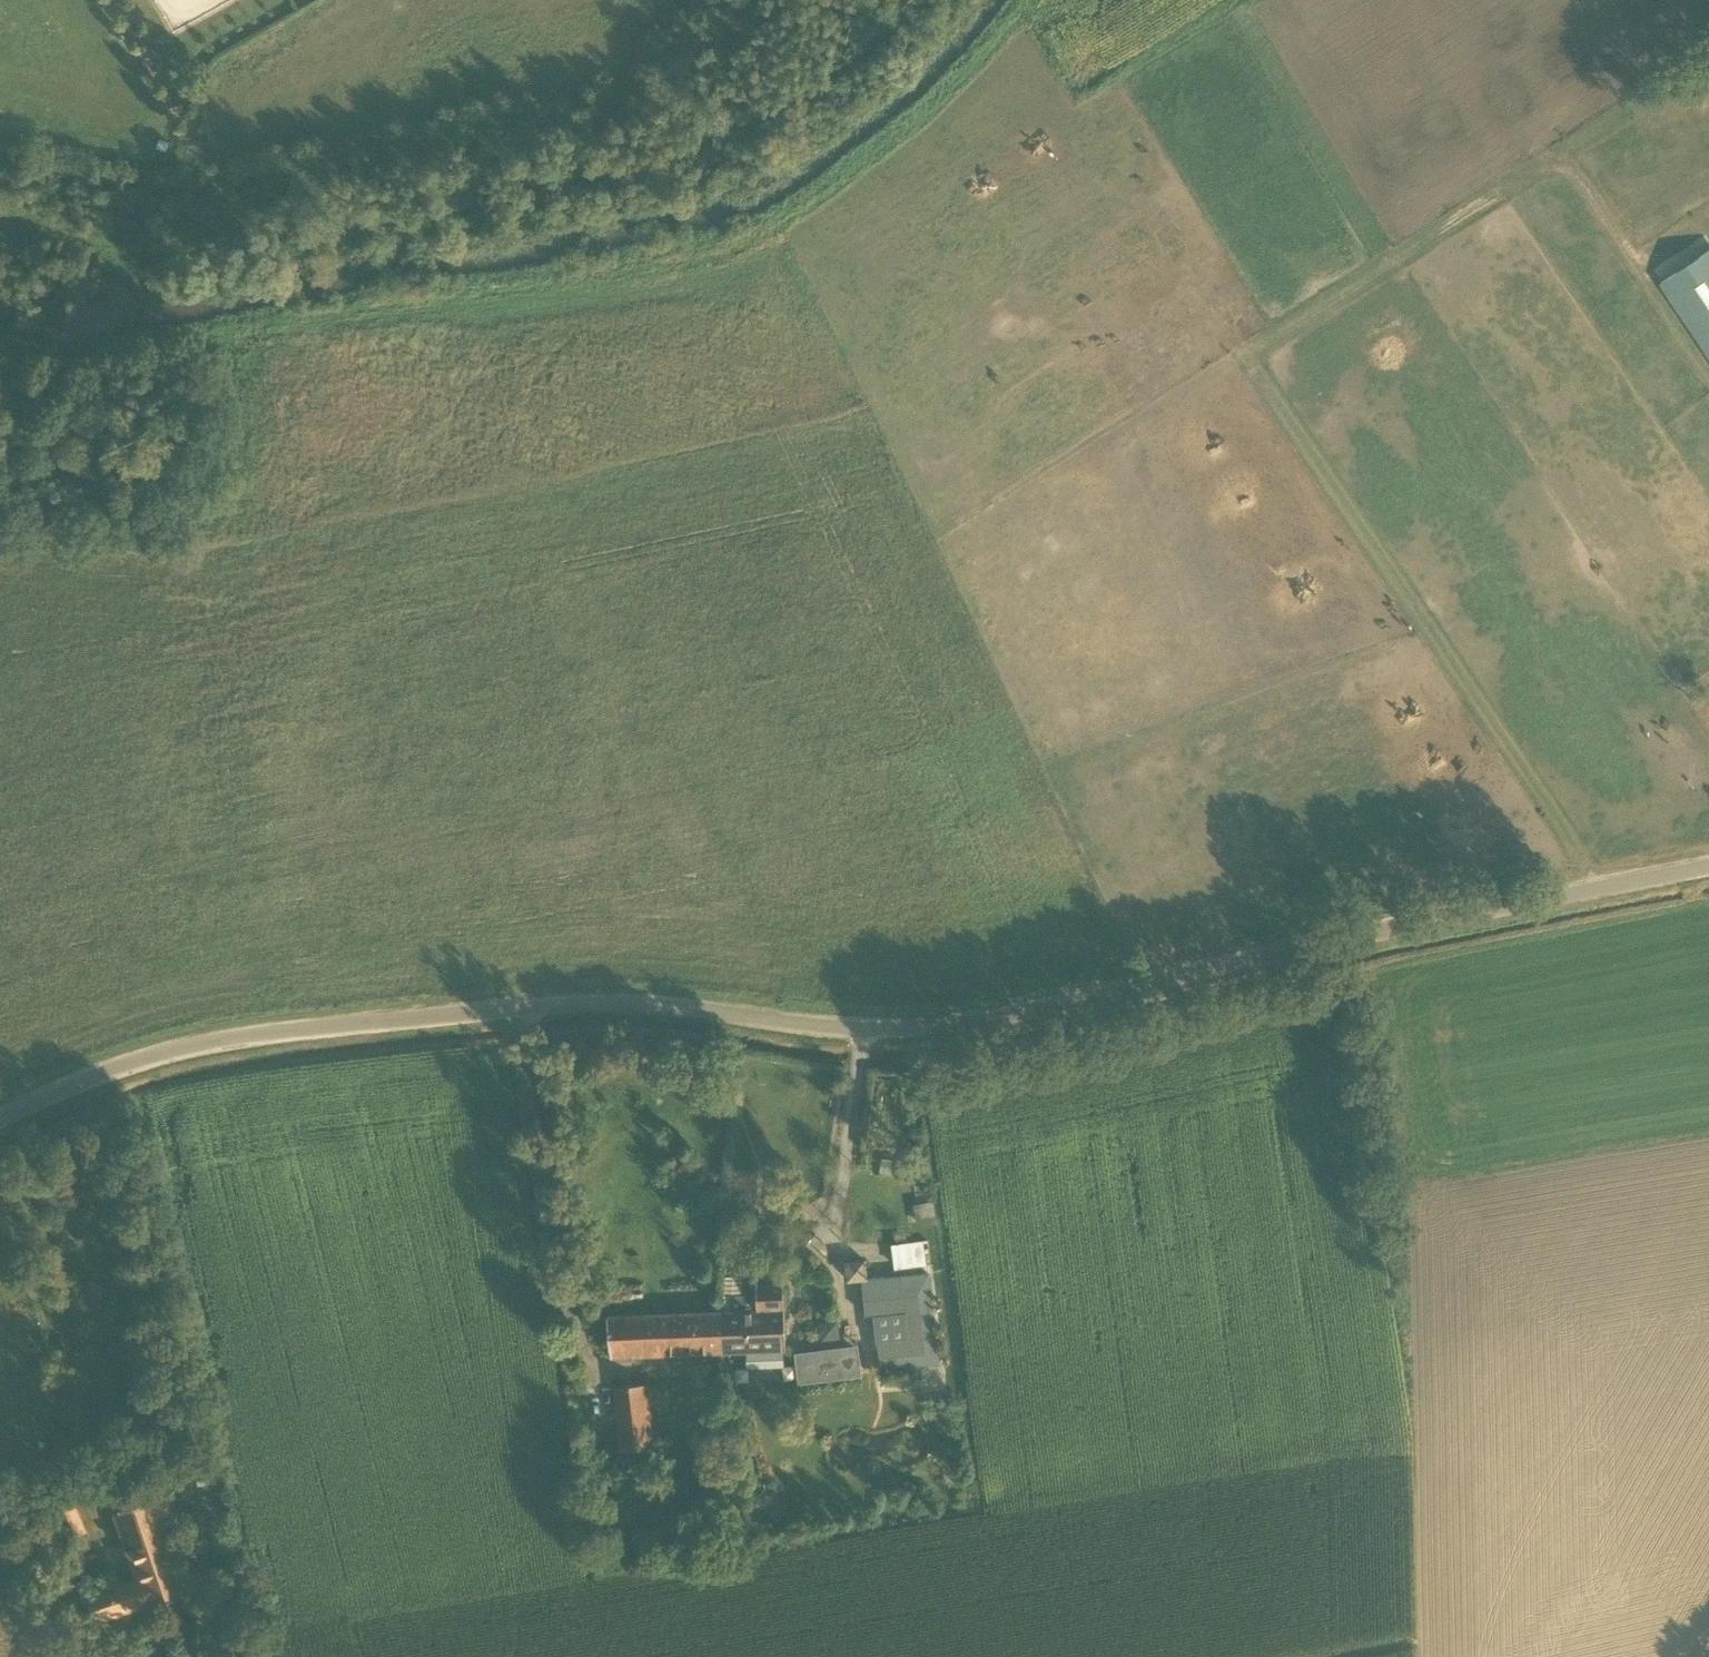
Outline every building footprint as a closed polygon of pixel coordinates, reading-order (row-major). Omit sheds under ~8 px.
[(1708,355),(1708,250),(1661,282),(1708,355)] [(925,1240),(892,1241),(893,1265),(926,1264),(925,1240)] [(866,1258),(847,1261),(849,1281),(868,1279),(866,1258)] [(727,1294),(740,1293),(739,1275),(725,1276),(727,1294)] [(874,1279),(862,1281),(864,1300),(866,1316),(876,1315),(908,1312),(904,1276),(874,1279)] [(722,1352),(786,1350),(784,1284),(756,1285),(757,1294),(731,1296),(731,1312),(718,1312),(722,1352)] [(612,1355),(722,1352),(718,1312),(607,1317),(612,1355)] [(863,1372),(862,1359),(797,1367),(799,1380),(863,1372)] [(624,1453),(658,1450),(650,1384),(616,1386),(624,1453)] [(97,1623),(198,1587),(190,1563),(192,1562),(169,1493),(117,1510),(139,1575),(95,1593),(93,1590),(86,1593),(97,1623)]
